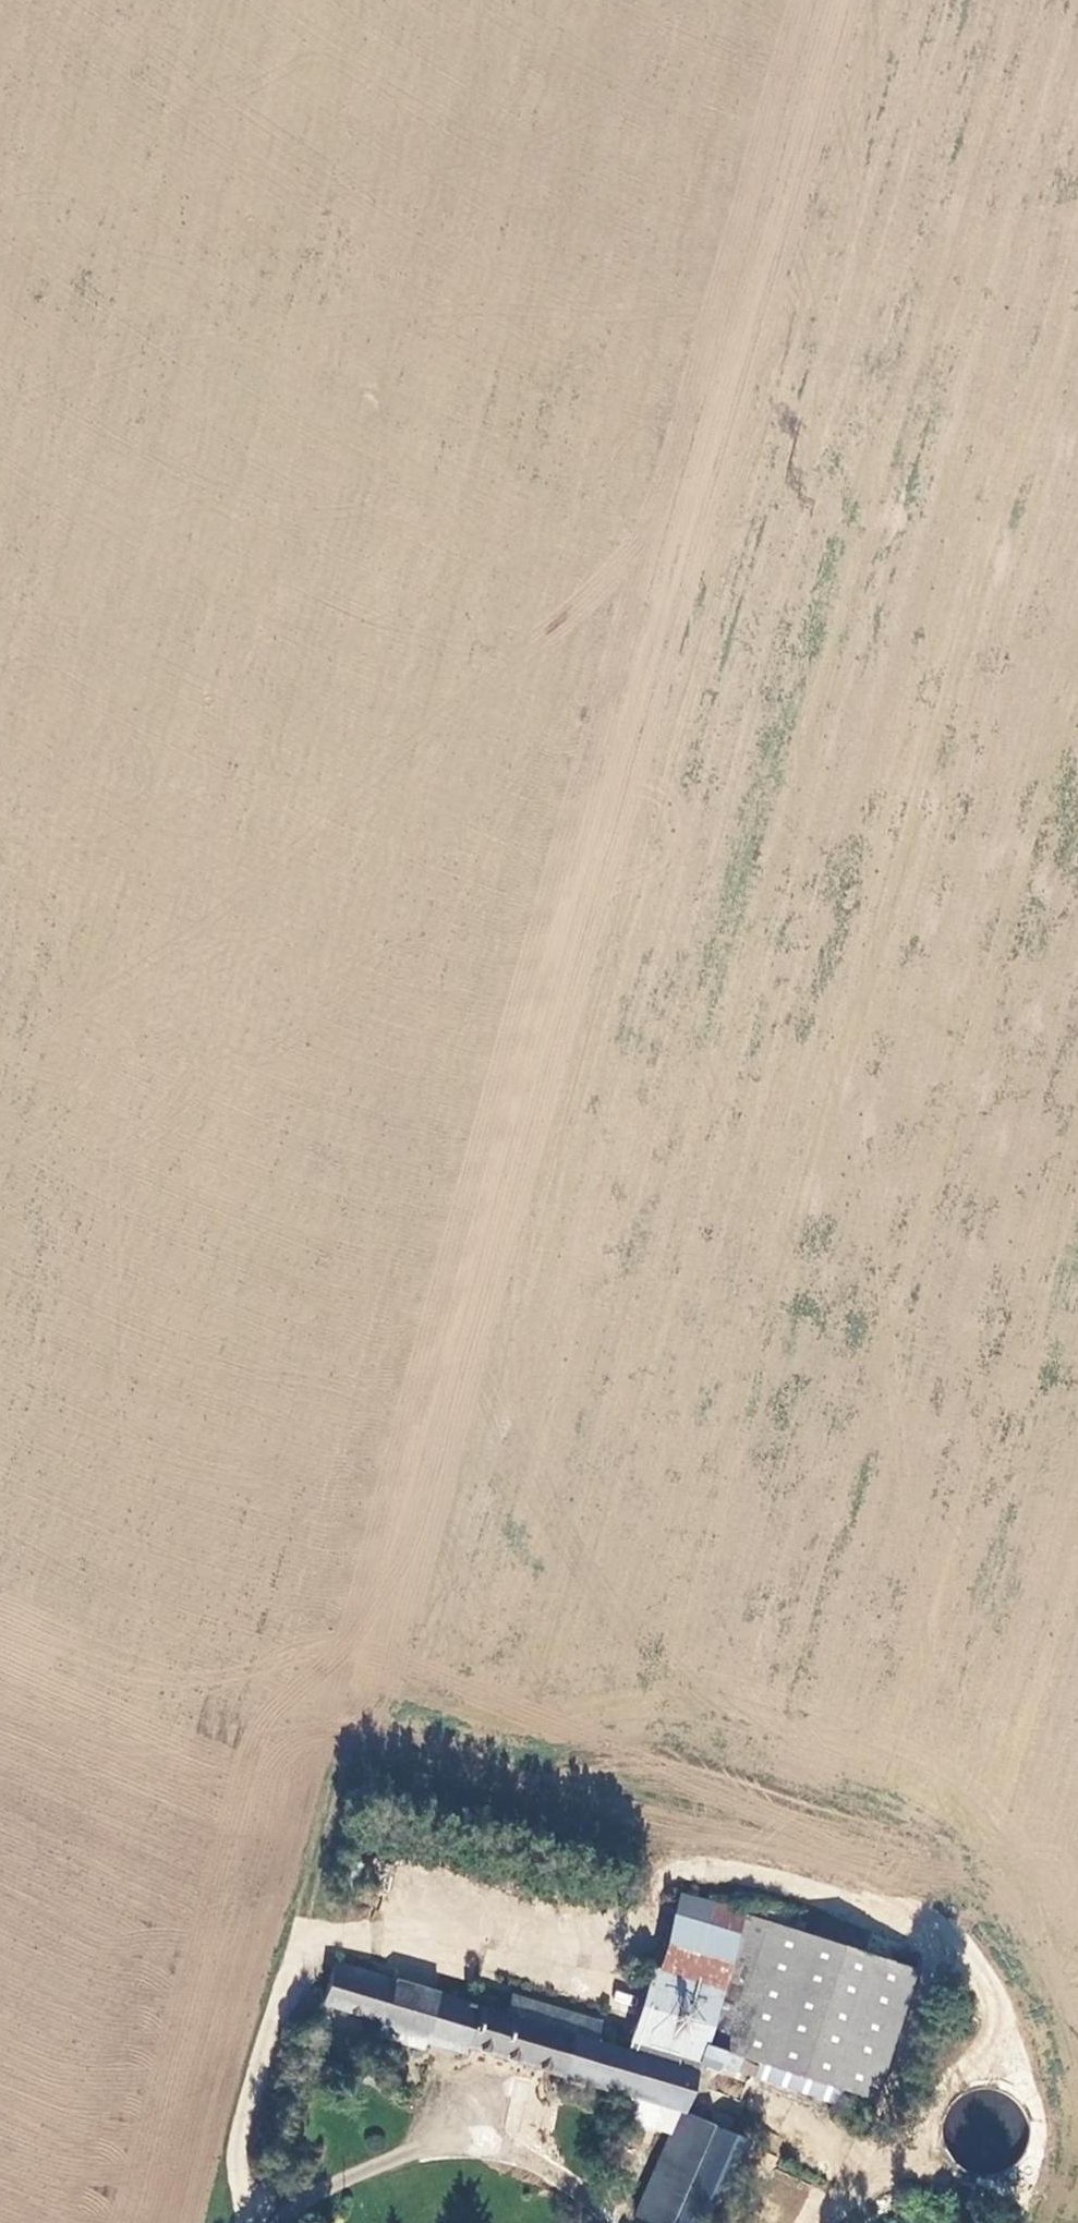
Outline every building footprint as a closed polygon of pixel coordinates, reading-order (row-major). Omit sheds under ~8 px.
[(921,1957),(803,1923),(805,1913),(741,1894),(739,1904),(683,1887),(660,1965),(653,1962),(629,2045),(700,2064),(702,2057),(727,2064),(731,2053),(744,2056),(746,2049),(764,2055),(759,2070),(844,2095),(848,2080),(882,2089),(921,1957)] [(687,2106),(700,2064),(629,2045),(597,2036),(603,2016),(515,1991),(510,2010),(338,1961),(325,2003),(393,2023),(389,2035),(435,2049),(439,2036),(636,2093),(631,2112),(675,2125),(681,2104),(687,2106)] [(615,1989),(608,2011),(626,2016),(633,1994),(615,1989)] [(965,2082),(938,2149),(995,2171),(1021,2104),(965,2082)] [(687,2106),(643,2209),(675,2222),(718,2222),(756,2135),(687,2106)]
